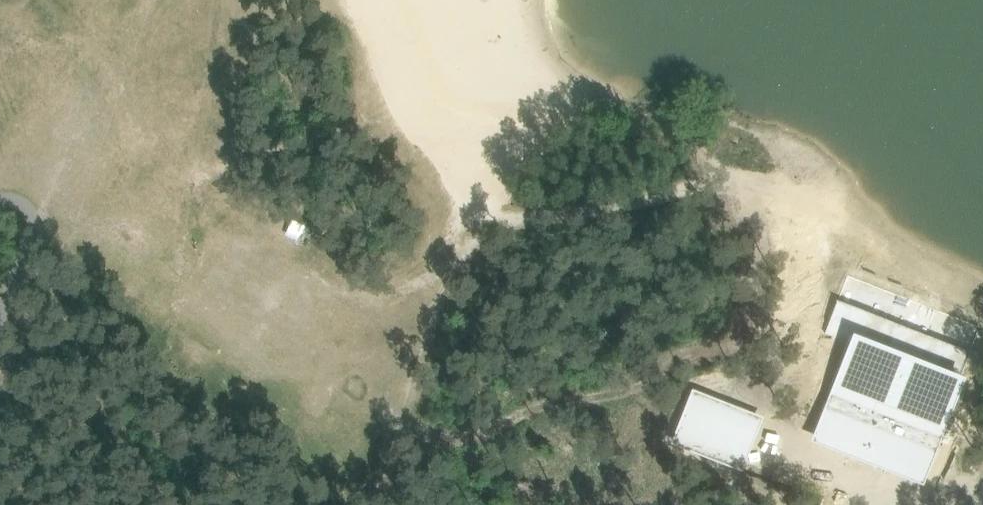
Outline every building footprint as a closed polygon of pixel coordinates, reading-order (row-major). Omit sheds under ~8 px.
[(825,420),(819,435),(880,459),(921,475),(956,386),(957,386),(970,352),(837,300),(825,333),(854,345),(854,346),(825,420)] [(742,457),(757,420),(719,405),(695,395),(677,441),(739,465),(742,457)]
